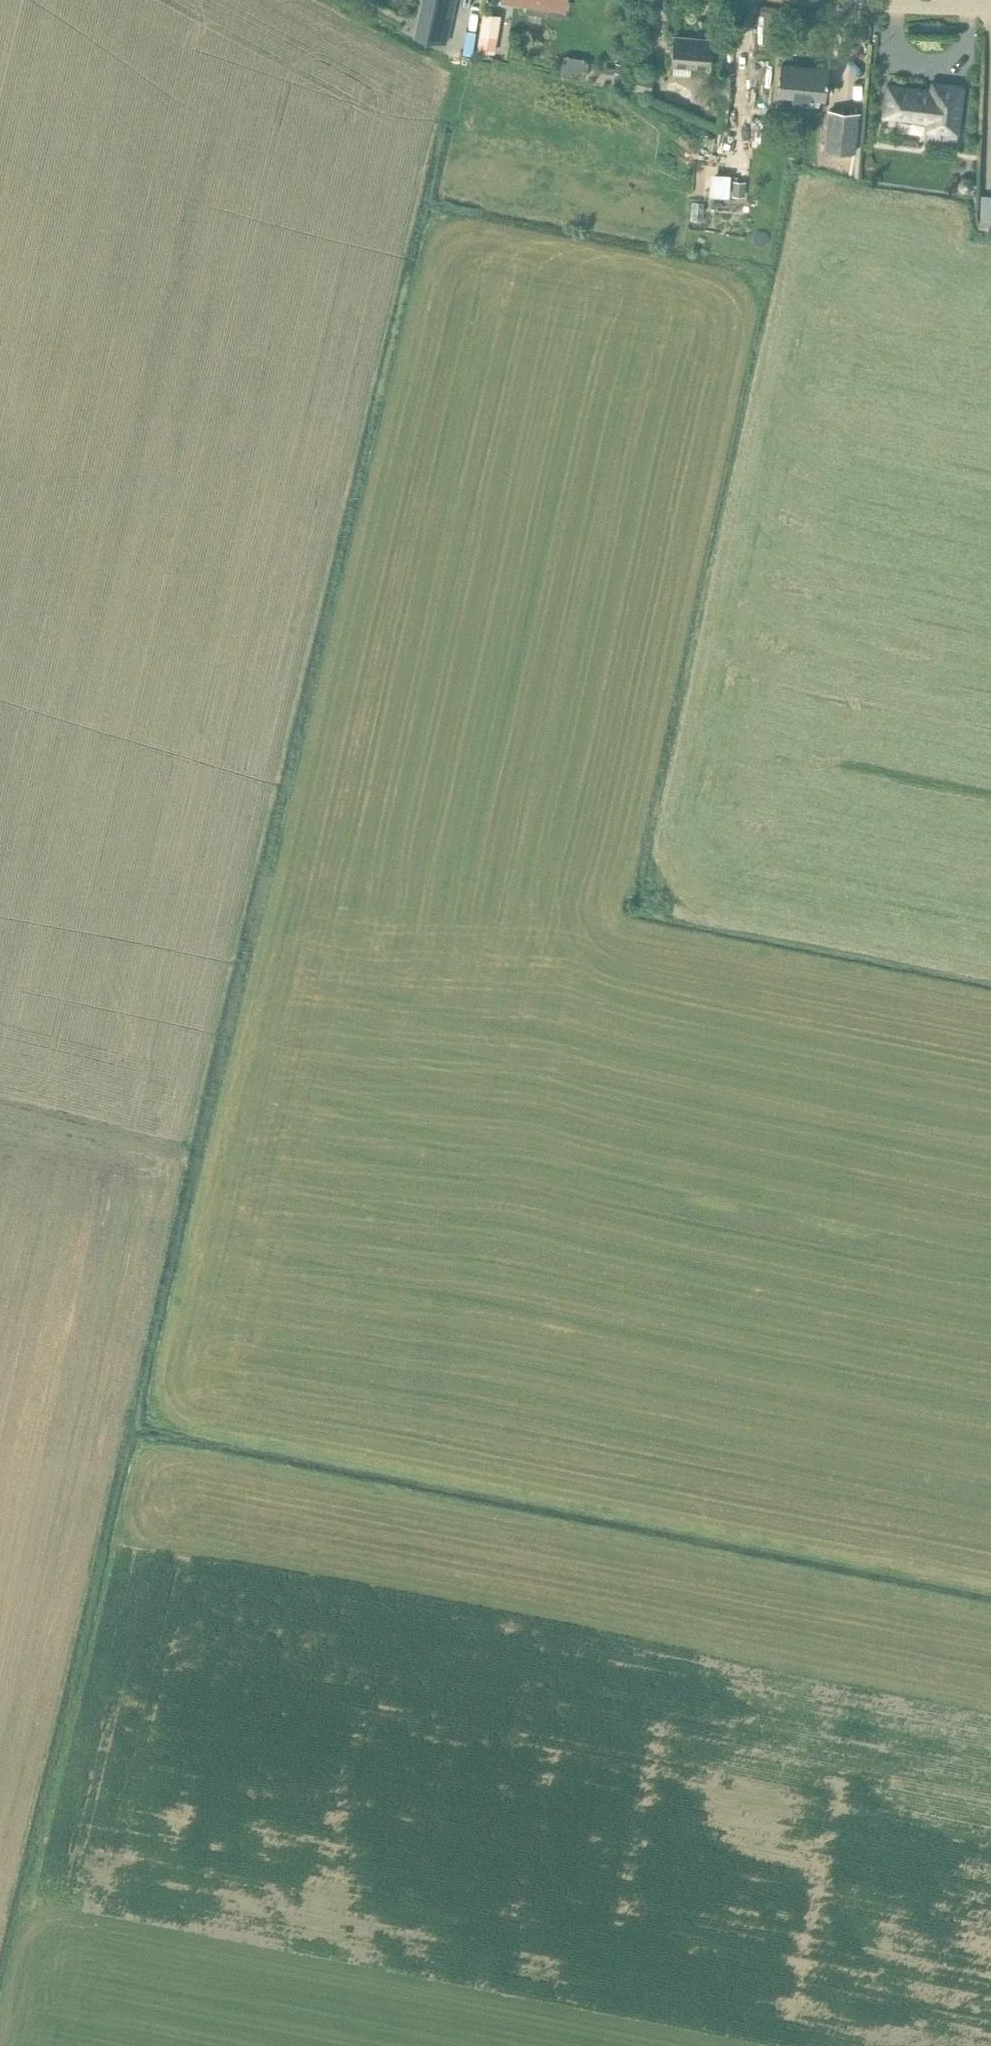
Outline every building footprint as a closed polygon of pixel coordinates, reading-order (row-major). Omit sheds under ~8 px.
[(414,36),(427,38),(447,43),(457,0),(421,0),(414,32),(414,36)] [(481,36),(496,39),(500,15),(485,13),(481,36)] [(672,64),(708,67),(711,38),(675,35),(672,64)] [(564,54),(562,75),(582,77),(584,57),(564,54)] [(604,66),(603,72),(616,74),(616,71),(622,72),(623,62),(616,62),(615,67),(604,66)] [(777,104),(798,106),(799,96),(824,99),(827,77),(828,68),(782,63),(777,104)] [(959,132),(964,84),(945,82),(944,90),(931,88),(887,83),(884,115),(927,120),(927,128),(959,132)] [(825,153),(826,164),(852,166),(853,162),(858,113),(829,110),(825,153)] [(961,166),(959,190),(972,191),(974,167),(961,166)] [(746,181),(734,180),(733,195),(745,196),(746,181)]
